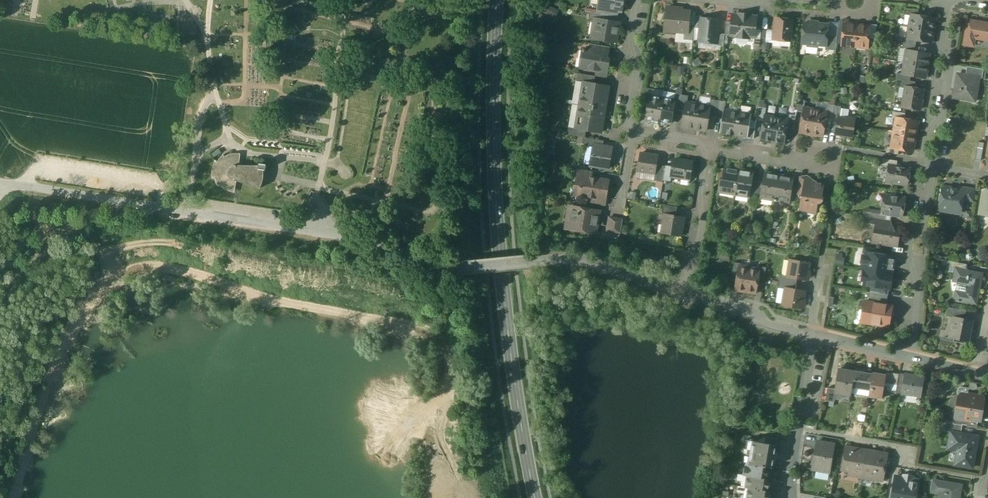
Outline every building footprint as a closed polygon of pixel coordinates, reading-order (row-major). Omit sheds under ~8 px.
[(598,7),(602,8),(614,10),(622,11),(624,0),(599,0),(598,7)] [(553,17),(557,9),(548,5),(544,13),(553,17)] [(690,12),(674,10),(674,8),(667,7),(666,16),(664,17),(664,20),(665,21),(665,30),(684,32),(688,32),(690,13),(690,12)] [(601,14),(591,12),(590,20),(597,21),(597,20),(608,22),(609,15),(601,14)] [(696,13),(690,13),(688,32),(684,32),(684,40),(693,41),(694,28),(695,16),(696,13)] [(739,16),(732,15),(732,22),(730,35),(731,35),(737,35),(737,37),(748,38),(748,37),(754,37),(755,29),(756,17),(749,17),(750,16),(749,16),(747,17),(745,18),(743,17),(741,16),(739,15),(739,16)] [(917,16),(911,15),(910,19),(909,20),(908,24),(909,26),(909,27),(933,31),(935,19),(917,16)] [(712,17),(708,17),(706,19),(702,19),(701,19),(700,28),(699,40),(701,42),(706,43),(708,41),(715,42),(716,42),(717,35),(718,34),(719,31),(717,29),(718,20),(714,20),(712,17)] [(792,20),(775,19),(773,40),(790,41),(792,20)] [(608,22),(597,20),(597,21),(594,36),(606,37),(605,40),(617,42),(617,41),(616,41),(617,35),(618,35),(620,23),(611,22),(608,22)] [(968,21),(964,44),(973,46),(974,38),(987,40),(987,24),(968,21)] [(828,25),(804,23),(802,44),(825,46),(826,46),(827,36),(828,25)] [(857,25),(844,24),(842,46),(855,47),(857,25)] [(869,26),(857,25),(855,47),(867,48),(869,26)] [(933,31),(909,27),(909,28),(907,29),(907,33),(908,35),(907,38),(907,39),(916,40),(931,43),(933,31)] [(725,35),(718,34),(717,35),(716,42),(715,42),(715,46),(724,47),(725,35)] [(837,37),(827,36),(826,46),(825,46),(825,50),(836,51),(837,37)] [(916,40),(907,39),(907,38),(904,38),(903,44),(915,46),(916,40)] [(609,47),(592,44),(591,50),(608,53),(609,47)] [(608,53),(591,50),(583,49),(582,59),(585,64),(584,68),(605,72),(607,62),(606,62),(608,53)] [(929,54),(906,51),(904,62),(927,66),(929,54)] [(927,66),(904,62),(902,74),(910,76),(925,78),(927,66)] [(983,70),(967,67),(965,75),(979,77),(979,78),(982,78),(983,70)] [(596,76),(578,73),(576,82),(584,83),(584,82),(594,84),(596,76)] [(910,76),(902,74),(896,73),(895,79),(897,79),(909,82),(910,76)] [(965,75),(957,74),(953,98),(972,101),(974,91),(977,92),(979,78),(979,77),(965,75)] [(909,82),(897,79),(896,87),(905,88),(905,87),(914,88),(915,82),(909,82)] [(594,84),(584,82),(584,83),(580,105),(604,109),(606,96),(608,96),(609,86),(594,84)] [(914,88),(905,87),(905,88),(902,107),(920,110),(923,90),(914,88)] [(652,89),(645,88),(643,104),(648,105),(650,96),(651,96),(652,89)] [(682,95),(675,94),(674,100),(675,100),(673,109),(679,110),(682,95)] [(688,96),(682,95),(679,110),(679,111),(685,112),(686,103),(687,103),(688,96)] [(651,96),(650,96),(648,105),(646,120),(652,121),(652,122),(658,123),(662,98),(651,96)] [(674,100),(662,98),(658,123),(665,124),(665,123),(671,124),(673,109),(675,100),(674,100)] [(719,101),(711,100),(709,107),(710,107),(709,116),(717,117),(717,113),(719,101)] [(805,101),(799,100),(797,111),(802,112),(803,108),(805,101)] [(725,102),(719,101),(717,113),(723,114),(724,110),(725,102)] [(696,104),(691,103),(690,104),(687,103),(686,103),(685,112),(682,127),(694,129),(698,105),(697,105),(696,104)] [(706,105),(701,104),(699,105),(698,105),(694,129),(706,131),(709,116),(710,107),(709,107),(707,106),(706,105)] [(604,109),(580,105),(576,128),(587,130),(601,133),(603,123),(601,123),(604,109)] [(841,107),(834,106),(832,117),(838,118),(838,116),(839,116),(841,107)] [(766,109),(759,108),(757,120),(763,121),(764,116),(766,109)] [(803,108),(802,112),(799,132),(811,134),(815,110),(803,108)] [(724,110),(723,114),(720,133),(736,136),(740,112),(724,110)] [(827,112),(815,110),(811,134),(823,136),(826,116),(827,112)] [(751,114),(740,112),(736,136),(747,138),(749,127),(750,121),(751,114)] [(905,114),(893,112),(892,118),(896,119),(896,118),(904,120),(905,114)] [(796,116),(789,115),(787,129),(793,130),(796,116)] [(764,116),(763,121),(760,140),(772,142),(776,118),(764,116)] [(839,116),(838,116),(838,118),(835,134),(840,135),(843,138),(845,136),(852,137),(854,121),(846,120),(844,117),(839,116)] [(788,120),(776,118),(772,142),(784,144),(788,120)] [(904,120),(896,118),(896,119),(893,132),(915,136),(917,122),(904,120)] [(576,128),(569,126),(567,135),(585,138),(587,130),(576,128)] [(915,136),(893,132),(891,148),(899,150),(912,152),(915,136)] [(604,141),(586,138),(585,145),(594,146),(603,147),(604,141)] [(603,147),(594,146),(591,165),(609,168),(612,149),(603,147)] [(230,155),(225,157),(223,155),(220,158),(218,162),(216,161),(214,166),(213,172),(213,178),(216,178),(217,182),(219,186),(221,185),(225,189),(230,191),(235,192),(237,181),(261,188),(263,183),(264,177),(264,170),(266,170),(267,164),(260,163),(260,166),(240,165),(241,154),(236,153),(230,155)] [(658,156),(641,153),(637,171),(655,174),(657,165),(658,156)] [(693,162),(675,159),(674,167),(673,167),(671,177),(683,179),(683,176),(690,177),(693,162)] [(897,161),(882,159),(881,165),(889,166),(896,167),(897,161)] [(666,166),(657,165),(655,174),(654,181),(663,182),(663,181),(666,166)] [(673,167),(666,165),(666,166),(663,181),(670,182),(671,177),(673,167)] [(896,167),(889,166),(888,173),(886,175),(885,178),(886,180),(886,182),(907,185),(910,169),(896,167)] [(739,171),(725,168),(724,170),(723,181),(721,181),(719,191),(735,194),(739,171)] [(592,172),(579,169),(578,175),(591,178),(592,172)] [(724,170),(718,169),(716,181),(721,181),(723,181),(724,170)] [(753,173),(739,171),(735,194),(749,196),(750,188),(753,176),(753,173)] [(779,176),(765,174),(762,190),(761,197),(775,200),(779,176)] [(591,178),(578,175),(576,186),(579,187),(578,192),(581,196),(585,196),(588,194),(593,195),(593,196),(605,198),(608,183),(598,181),(596,178),(591,178)] [(793,179),(779,176),(775,200),(789,202),(791,194),(793,182),(793,179)] [(807,179),(799,177),(798,183),(797,193),(803,194),(805,182),(806,183),(807,179)] [(806,183),(805,182),(803,194),(806,195),(805,200),(801,203),(800,210),(807,211),(810,208),(816,209),(817,202),(820,203),(822,201),(822,198),(821,196),(823,184),(814,182),(814,184),(806,183)] [(963,190),(945,188),(942,190),(941,195),(943,197),(942,200),(940,202),(939,206),(941,209),(946,209),(948,212),(958,213),(959,208),(961,206),(962,200),(964,191),(963,190)] [(976,190),(964,188),(963,190),(964,191),(962,200),(974,202),(976,190)] [(892,196),(884,195),(882,212),(881,213),(890,215),(902,216),(905,199),(899,198),(897,196),(894,195),(892,196)] [(605,198),(593,196),(592,204),(605,206),(607,198),(605,198)] [(677,207),(663,205),(662,214),(665,215),(665,214),(676,216),(677,207)] [(600,211),(573,207),(570,209),(570,213),(572,216),(570,227),(581,229),(581,225),(587,226),(586,230),(596,232),(598,224),(600,211)] [(882,212),(872,211),(871,217),(889,220),(890,215),(881,213),(882,212)] [(676,216),(665,214),(665,215),(663,225),(666,226),(664,233),(681,236),(682,228),(683,229),(684,220),(683,220),(684,217),(676,216)] [(623,219),(610,217),(608,230),(621,233),(623,219)] [(889,220),(871,217),(870,224),(876,225),(888,227),(889,220)] [(888,227),(876,225),(873,242),(896,246),(899,229),(888,227)] [(879,249),(863,247),(862,253),(863,253),(864,253),(878,255),(879,249)] [(878,255),(864,253),(863,253),(861,268),(891,274),(894,258),(878,255)] [(809,264),(791,261),(788,276),(788,277),(797,278),(806,280),(807,275),(810,273),(808,270),(809,264)] [(741,263),(734,262),(732,275),(738,276),(740,266),(741,263)] [(968,265),(955,262),(954,269),(956,270),(956,269),(967,271),(968,265)] [(740,266),(738,276),(736,290),(746,292),(750,268),(740,266)] [(766,268),(759,267),(759,269),(759,270),(758,279),(764,280),(766,268)] [(759,269),(750,268),(746,292),(755,293),(758,279),(759,270),(759,269)] [(891,274),(861,268),(861,269),(866,270),(864,285),(871,286),(889,289),(891,288),(892,284),(890,281),(891,274)] [(967,271),(956,269),(956,270),(954,281),(956,281),(969,284),(965,302),(966,302),(976,304),(982,274),(967,271)] [(797,278),(788,277),(788,276),(780,275),(779,281),(796,284),(797,278)] [(796,284),(779,281),(777,288),(786,289),(795,290),(796,284)] [(969,284),(956,281),(954,291),(955,291),(954,301),(966,303),(966,302),(965,302),(969,284)] [(889,289),(871,286),(870,292),(887,295),(889,289)] [(795,290),(786,289),(784,305),(801,308),(802,303),(805,301),(803,298),(804,292),(795,290)] [(887,295),(870,292),(868,302),(887,305),(889,295),(887,295)] [(868,302),(866,302),(863,322),(888,327),(892,306),(887,305),(868,302)] [(966,311),(948,307),(946,316),(952,317),(955,317),(955,315),(965,317),(966,311)] [(955,315),(955,317),(952,317),(948,338),(968,342),(972,320),(964,319),(965,317),(955,315)] [(854,372),(839,369),(836,389),(835,393),(836,394),(850,396),(852,387),(854,372)] [(872,375),(854,372),(852,387),(870,390),(872,375)] [(885,375),(873,373),(870,390),(868,397),(882,399),(884,383),(889,384),(891,373),(885,372),(885,375)] [(899,374),(891,373),(889,384),(897,385),(899,374)] [(905,375),(899,374),(897,385),(896,388),(902,389),(905,375)] [(923,378),(905,375),(902,389),(902,392),(903,392),(910,393),(910,394),(912,397),(916,398),(919,395),(920,395),(923,378)] [(836,389),(827,388),(825,401),(834,402),(836,394),(835,393),(836,389)] [(978,397),(961,394),(959,396),(958,401),(960,404),(958,414),(958,415),(977,418),(980,419),(981,415),(980,413),(982,402),(983,401),(984,398),(983,396),(980,396),(978,397)] [(977,418),(958,415),(958,414),(955,413),(954,424),(962,425),(975,428),(977,418)] [(962,425),(954,424),(945,422),(943,431),(950,432),(960,434),(962,425)] [(960,434),(950,432),(948,448),(957,449),(955,465),(972,468),(977,437),(960,434)] [(778,439),(766,437),(765,443),(776,445),(776,446),(777,446),(778,439)] [(765,443),(746,440),(742,463),(746,463),(769,467),(772,468),(776,446),(776,445),(765,443)] [(834,444),(817,441),(816,447),(833,450),(834,444)] [(866,450),(846,446),(842,470),(850,471),(849,475),(862,477),(866,450)] [(833,450),(816,447),(812,469),(829,472),(833,450)] [(887,454),(866,450),(862,477),(882,481),(887,454)] [(769,467),(746,463),(744,475),(747,476),(767,479),(767,476),(769,467)] [(767,479),(747,476),(745,487),(748,488),(768,491),(769,482),(770,480),(767,479)] [(903,476),(903,478),(895,476),(892,497),(915,497),(918,480),(912,479),(913,477),(903,476)] [(933,481),(931,491),(944,493),(943,497),(959,497),(961,486),(933,481)] [(748,488),(746,497),(770,497),(771,492),(768,491),(748,488)]
